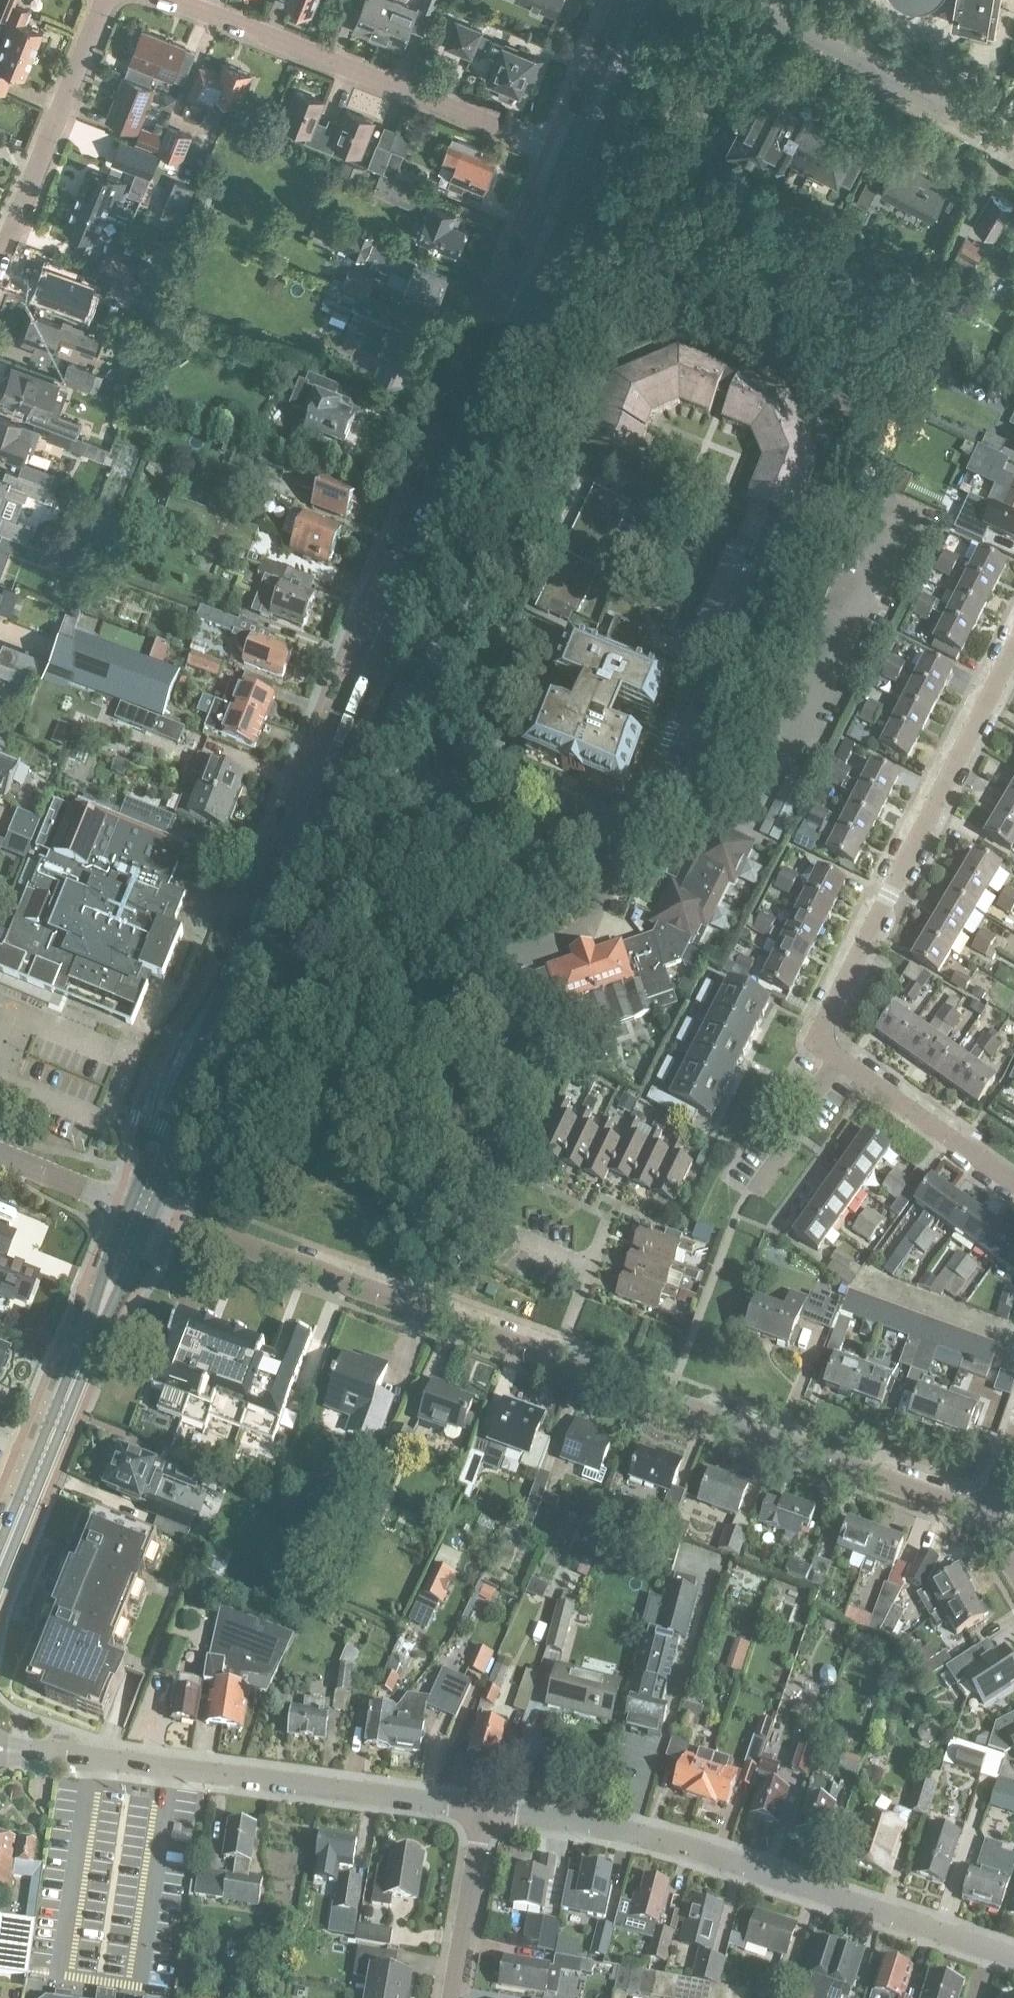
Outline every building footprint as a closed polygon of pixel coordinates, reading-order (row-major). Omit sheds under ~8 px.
[(13,5),(16,0),(0,0),(0,16),(8,19),(9,18),(12,19),(2,42),(33,54),(42,31),(23,23),(28,11),(13,5)] [(287,3),(312,13),(317,0),(289,0),(287,3)] [(394,0),(365,0),(353,29),(378,39),(394,0)] [(395,0),(394,0),(378,39),(401,49),(417,9),(395,0)] [(421,7),(433,12),(437,3),(438,0),(423,0),(421,7)] [(556,12),(561,0),(526,0),(556,12)] [(953,21),(952,21),(952,22),(995,30),(999,7),(1000,0),(957,0),(953,21)] [(475,52),(483,33),(484,29),(456,18),(444,46),(473,58),(475,52)] [(131,60),(125,75),(149,84),(155,70),(174,77),(184,82),(189,69),(178,65),(186,46),(143,29),(131,60)] [(483,33),(475,52),(485,57),(486,55),(497,60),(490,78),(501,82),(500,93),(512,98),(521,89),(528,70),(535,70),(538,62),(533,58),(534,55),(518,49),(519,46),(506,41),(505,44),(504,43),(505,42),(483,33)] [(5,92),(13,73),(24,77),(33,54),(2,42),(0,48),(0,90),(5,92)] [(225,62),(220,73),(208,103),(219,107),(223,96),(241,104),(253,74),(225,62)] [(208,103),(220,73),(201,66),(189,96),(208,103)] [(741,124),(727,150),(731,152),(767,170),(773,160),(784,165),(789,155),(797,159),(793,166),(823,182),(826,175),(838,181),(839,179),(846,183),(850,185),(869,148),(865,146),(858,142),(859,141),(847,135),(848,133),(851,128),(821,112),(818,119),(817,119),(808,114),(810,111),(801,106),(809,89),(773,70),(770,68),(756,94),(751,91),(735,121),(741,124)] [(125,75),(108,117),(140,130),(156,87),(149,84),(125,75)] [(327,123),(316,119),(324,98),(298,87),(284,122),(309,132),(305,141),(318,146),(327,123)] [(328,124),(327,123),(318,146),(333,152),(336,146),(337,142),(361,152),(375,118),(348,107),(342,123),(330,118),(328,124)] [(157,122),(153,130),(164,134),(167,126),(157,122)] [(162,153),(183,161),(194,134),(168,124),(167,126),(164,134),(158,149),(157,151),(162,153)] [(143,126),(136,143),(139,145),(156,151),(157,151),(158,149),(164,134),(153,130),(143,126)] [(451,143),(443,162),(455,167),(448,185),(462,191),(465,183),(483,190),(484,187),(488,185),(490,180),(489,176),(495,161),(480,155),(479,155),(481,149),(462,141),(460,147),(451,143)] [(391,148),(378,144),(377,143),(368,166),(381,171),(382,172),(391,148)] [(149,178),(157,158),(121,144),(113,164),(138,174),(149,178)] [(391,148),(382,172),(394,176),(400,164),(404,154),(391,148)] [(183,161),(162,153),(158,163),(179,171),(183,161)] [(933,216),(948,186),(898,161),(883,190),(933,216)] [(419,172),(400,164),(394,176),(414,185),(419,172)] [(84,180),(75,203),(105,215),(114,193),(121,196),(126,182),(93,169),(88,181),(84,180)] [(382,172),(381,171),(373,192),(413,208),(418,196),(421,188),(414,185),(394,176),(382,172)] [(194,186),(175,178),(160,213),(180,221),(194,186)] [(878,186),(867,181),(857,201),(867,206),(877,187),(878,186)] [(189,210),(205,216),(214,193),(198,187),(189,210)] [(1013,207),(992,194),(975,224),(996,237),(1013,207)] [(427,211),(427,212),(417,236),(458,253),(459,249),(463,249),(469,235),(466,232),(468,228),(454,223),(458,211),(430,201),(427,211)] [(105,215),(75,203),(66,227),(84,234),(78,248),(91,253),(97,239),(95,239),(105,215)] [(184,224),(207,233),(212,218),(205,216),(189,210),(184,224)] [(841,212),(832,230),(852,239),(860,221),(841,212)] [(332,220),(324,241),(349,251),(348,253),(366,260),(367,258),(411,275),(405,290),(437,302),(438,299),(442,301),(446,290),(443,289),(448,276),(416,263),(418,258),(375,241),(377,236),(358,229),(358,230),(332,220)] [(967,237),(958,252),(958,253),(976,264),(985,248),(967,237)] [(958,253),(958,252),(951,248),(941,266),(944,268),(949,271),(967,281),(976,264),(958,253)] [(137,265),(105,253),(99,270),(131,281),(137,265)] [(376,276),(350,266),(343,283),(368,293),(376,276)] [(80,280),(50,268),(39,297),(83,313),(92,290),(104,295),(107,288),(111,276),(85,267),(80,280)] [(111,276),(107,288),(136,299),(136,298),(140,287),(111,276)] [(356,296),(343,291),(335,311),(349,316),(356,296)] [(937,296),(919,341),(938,348),(955,303),(937,296)] [(409,331),(355,310),(350,325),(368,333),(363,345),(381,352),(380,353),(381,353),(374,372),(403,383),(410,365),(412,366),(412,365),(417,367),(421,354),(417,353),(422,340),(408,334),(409,331)] [(33,314),(23,340),(38,345),(35,355),(50,360),(54,351),(51,350),(61,324),(33,314)] [(63,324),(57,340),(95,354),(100,338),(63,324)] [(787,521),(788,522),(793,524),(818,460),(790,395),(742,376),(739,381),(726,376),(728,371),(680,351),(614,379),(589,442),(635,461),(653,417),(681,405),(710,416),(718,398),(731,403),(723,422),(752,434),(764,462),(746,506),(753,508),(737,549),(730,547),(695,636),(745,656),(752,639),(747,638),(770,582),(776,584),(794,539),(782,535),(787,521)] [(977,359),(972,370),(985,377),(991,366),(977,359)] [(90,389),(96,372),(69,362),(62,379),(90,390),(90,389)] [(944,363),(938,376),(945,380),(952,366),(944,363)] [(3,378),(2,381),(2,384),(3,386),(5,387),(6,388),(2,399),(41,413),(38,421),(51,427),(74,435),(77,437),(80,429),(81,429),(83,423),(60,414),(64,402),(55,399),(60,385),(61,382),(14,365),(12,371),(11,375),(8,375),(5,376),(3,378)] [(105,375),(96,372),(90,389),(99,392),(105,375)] [(903,382),(912,386),(917,376),(908,372),(903,382)] [(307,385),(301,383),(292,404),(316,414),(305,442),(340,456),(357,414),(345,409),(347,405),(334,399),(338,389),(310,377),(307,385)] [(23,464),(24,464),(36,428),(0,416),(0,456),(23,464)] [(74,435),(51,427),(47,438),(70,447),(74,435)] [(982,446),(981,447),(1001,456),(1002,455),(1007,443),(987,434),(982,446)] [(967,473),(996,487),(987,504),(994,507),(1002,511),(1013,516),(1013,478),(1004,473),(995,469),(1001,456),(981,447),(979,446),(978,447),(973,460),(967,473)] [(156,459),(145,472),(155,481),(163,477),(165,474),(167,468),(156,459)] [(2,478),(0,478),(0,502),(4,491),(25,499),(28,492),(46,499),(50,486),(6,469),(2,478)] [(259,495),(259,494),(264,482),(229,469),(224,482),(259,495)] [(307,472),(301,487),(319,494),(314,506),(347,519),(356,494),(324,481),(325,479),(307,472)] [(594,487),(584,509),(621,527),(632,505),(594,487)] [(251,554),(260,530),(171,498),(162,523),(251,555),(251,554)] [(954,529),(984,543),(990,530),(1013,541),(1013,516),(1002,511),(994,507),(987,504),(986,504),(977,523),(961,516),(954,529)] [(584,509),(573,531),(610,549),(621,527),(584,509)] [(26,540),(32,525),(3,515),(0,522),(0,531),(22,539),(26,540)] [(282,535),(280,539),(284,548),(293,551),(329,565),(342,530),(306,516),(297,541),(282,535)] [(610,549),(573,531),(563,553),(600,571),(610,549)] [(26,540),(22,539),(17,552),(31,558),(36,544),(26,540)] [(209,542),(204,558),(219,563),(225,547),(209,542)] [(36,544),(31,558),(40,561),(45,548),(36,544)] [(45,548),(40,561),(46,563),(54,557),(56,551),(45,548)] [(600,571),(563,553),(552,575),(589,593),(600,571)] [(944,553),(940,562),(954,569),(958,560),(944,553)] [(965,561),(959,571),(967,575),(968,575),(969,576),(995,589),(1006,566),(980,553),(974,565),(972,564),(965,561)] [(251,554),(251,555),(248,562),(261,567),(263,560),(264,560),(265,559),(251,554)] [(80,560),(64,555),(62,560),(65,570),(75,574),(80,560)] [(260,567),(258,574),(266,577),(274,580),(260,616),(272,620),(273,617),(303,628),(315,595),(312,593),(309,593),(285,584),(290,569),(264,560),(263,560),(261,567),(260,567)] [(937,569),(936,570),(950,577),(954,569),(940,562),(937,569)] [(552,575),(541,597),(543,597),(537,609),(549,615),(555,603),(578,615),(589,593),(552,575)] [(969,576),(958,597),(984,610),(995,589),(969,576)] [(923,597),(918,605),(932,612),(936,604),(923,597)] [(936,604),(932,612),(947,619),(973,632),(984,610),(958,597),(951,611),(949,610),(936,604)] [(918,605),(914,613),(928,620),(932,612),(918,605)] [(235,634),(240,622),(202,607),(197,619),(235,634)] [(82,615),(66,609),(60,628),(76,633),(82,615)] [(947,619),(936,642),(962,655),(973,632),(947,619)] [(545,707),(527,753),(564,768),(563,770),(585,779),(586,777),(623,792),(623,791),(642,745),(614,734),(625,705),(632,708),(653,717),(668,679),(637,667),(635,666),(648,634),(617,621),(604,653),(603,653),(573,641),(572,640),(557,678),(585,689),(575,714),(573,718),(547,707),(545,707)] [(60,628),(58,627),(47,658),(42,672),(42,674),(133,706),(150,659),(60,628)] [(241,632),(237,643),(240,651),(249,654),(245,664),(283,679),(293,652),(241,632)] [(158,640),(151,660),(164,664),(171,645),(158,640)] [(21,648),(15,665),(28,670),(29,667),(42,672),(47,658),(21,648)] [(187,666),(191,668),(219,679),(224,664),(193,652),(187,666)] [(25,681),(29,670),(28,670),(15,665),(0,659),(0,672),(25,681)] [(151,660),(150,659),(133,706),(165,717),(181,670),(164,664),(151,660)] [(891,659),(887,667),(901,674),(905,666),(891,659)] [(926,659),(915,681),(941,694),(952,672),(926,659)] [(901,674),(887,667),(883,675),(897,682),(901,674)] [(941,694),(915,681),(904,703),(930,716),(941,694)] [(240,689),(231,686),(224,705),(267,721),(268,718),(271,720),(275,718),(278,710),(277,706),(273,705),(275,698),(242,685),(240,689)] [(224,705),(205,698),(199,713),(209,717),(204,728),(257,748),(267,721),(224,705)] [(869,703),(865,711),(879,718),(883,710),(869,703)] [(904,703),(893,725),(919,738),(930,716),(904,703)] [(879,718),(865,711),(860,720),(874,727),(879,718)] [(77,725),(61,718),(51,742),(67,749),(77,725)] [(159,718),(157,722),(152,734),(180,745),(186,729),(167,721),(163,720),(159,718)] [(919,738),(893,725),(882,748),(908,760),(919,738)] [(865,747),(871,736),(852,727),(847,738),(865,747)] [(851,741),(846,752),(865,761),(870,750),(851,741)] [(6,799),(5,800),(7,800),(22,764),(20,763),(20,764),(0,756),(0,796),(6,799)] [(201,756),(194,774),(206,779),(201,790),(238,805),(245,788),(242,787),(245,778),(226,771),(228,767),(201,756)] [(126,779),(131,765),(118,760),(112,774),(126,779)] [(837,765),(834,773),(847,779),(851,770),(845,767),(838,764),(837,765)] [(873,765),(862,787),(888,800),(899,778),(873,765)] [(982,814),(997,773),(984,768),(969,809),(982,814)] [(834,773),(828,783),(841,790),(847,779),(834,773)] [(847,779),(842,790),(857,797),(851,809),(877,822),(888,800),(862,787),(847,779)] [(819,781),(814,790),(823,795),(828,786),(819,781)] [(196,803),(184,798),(179,812),(224,830),(228,820),(232,821),(238,805),(201,790),(196,803)] [(999,815),(1013,824),(1013,796),(1011,794),(999,815)] [(127,798),(120,817),(144,826),(151,808),(127,798)] [(53,994),(55,990),(61,993),(65,994),(70,982),(110,998),(116,1001),(137,1010),(132,1022),(132,1024),(126,1022),(126,1023),(132,1026),(150,983),(153,976),(164,980),(183,934),(171,929),(178,912),(185,896),(185,895),(175,890),(169,888),(185,847),(167,839),(169,836),(144,826),(120,817),(78,800),(74,810),(55,802),(36,849),(50,854),(47,862),(40,859),(3,951),(0,950),(0,972),(53,994)] [(816,806),(811,817),(825,824),(829,815),(830,813),(816,806)] [(176,818),(151,808),(144,826),(169,836),(176,818)] [(851,809),(839,831),(865,844),(877,822),(851,809)] [(42,820),(18,811),(14,823),(37,832),(42,820)] [(999,815),(986,837),(1011,851),(1013,847),(1013,824),(999,815)] [(811,817),(808,823),(807,825),(816,830),(821,832),(825,824),(811,817)] [(808,823),(805,822),(794,844),(812,853),(819,839),(813,836),(816,830),(807,825),(808,823)] [(14,823),(9,835),(32,844),(37,832),(14,823)] [(515,980),(511,987),(516,990),(529,1025),(544,1019),(551,1037),(571,1030),(575,1040),(678,1004),(665,969),(682,963),(698,971),(706,955),(690,947),(691,945),(693,941),(696,943),(705,925),(706,925),(713,911),(728,880),(733,883),(752,845),(715,827),(706,845),(701,843),(679,888),(674,885),(659,915),(655,913),(651,921),(659,925),(654,935),(621,946),(621,945),(595,954),(592,944),(584,947),(575,950),(578,960),(550,969),(551,970),(531,978),(527,976),(515,980)] [(865,844),(839,831),(828,853),(842,860),(854,866),(865,844)] [(22,842),(19,849),(29,852),(32,845),(22,842)] [(213,854),(202,849),(195,865),(206,870),(213,854)] [(976,853),(963,875),(989,890),(1001,868),(976,853)] [(842,860),(839,865),(854,872),(856,867),(854,866),(842,860)] [(784,870),(780,878),(794,885),(798,877),(784,870)] [(808,893),(834,906),(846,883),(819,870),(808,893)] [(963,875),(951,896),(976,911),(989,890),(963,875)] [(794,885),(780,878),(776,887),(790,894),(794,885)] [(1008,890),(1003,898),(1013,905),(1013,894),(1008,890)] [(808,893),(797,914),(823,928),(834,906),(808,893)] [(976,911),(951,896),(938,917),(964,932),(976,911)] [(1003,898),(998,906),(1012,914),(1013,910),(1013,905),(1003,898)] [(763,912),(758,922),(772,930),(778,919),(763,912)] [(823,928),(797,914),(786,937),(812,950),(823,928)] [(938,917),(926,938),(951,953),(964,932),(938,917)] [(772,930),(758,922),(753,932),(768,939),(772,930)] [(812,950),(786,937),(773,930),(768,942),(780,948),(775,958),(801,972),(812,950)] [(983,932),(978,940),(991,948),(996,940),(983,932)] [(951,953),(926,938),(913,960),(938,975),(951,953)] [(991,948),(978,940),(973,949),(987,957),(991,948)] [(998,952),(991,948),(987,957),(993,960),(998,952)] [(740,958),(736,966),(738,967),(750,973),(754,965),(740,958)] [(801,972),(775,958),(764,981),(790,994),(801,972)] [(727,964),(723,972),(733,977),(737,969),(738,967),(736,966),(728,962),(727,964)] [(965,991),(971,982),(972,981),(958,972),(951,983),(965,991)] [(924,973),(916,985),(921,989),(923,990),(932,977),(924,973)] [(701,993),(709,997),(715,986),(707,982),(701,993)] [(730,982),(720,1002),(748,1016),(750,1011),(763,1018),(764,1016),(770,1003),(757,996),(730,982)] [(912,983),(903,996),(913,1003),(922,990),(915,985),(912,983)] [(976,988),(972,994),(983,1001),(987,994),(976,988)] [(709,997),(701,993),(696,1004),(704,1008),(709,997)] [(953,997),(946,1006),(954,1012),(958,1006),(960,1002),(953,997)] [(720,1002),(710,1022),(751,1042),(757,1030),(758,1029),(745,1022),(748,1016),(720,1002)] [(954,1012),(946,1006),(937,1019),(945,1025),(954,1012)] [(965,1012),(958,1006),(954,1012),(961,1017),(965,1012)] [(898,1048),(915,1023),(895,1009),(878,1033),(898,1048)] [(954,1012),(945,1025),(952,1030),(961,1017),(954,1012)] [(682,1032),(690,1036),(695,1025),(688,1021),(682,1032)] [(751,1042),(710,1022),(701,1041),(728,1055),(731,1049),(744,1056),(745,1055),(744,1054),(751,1042)] [(935,1038),(915,1023),(898,1048),(918,1062),(935,1038)] [(690,1036),(682,1032),(677,1043),(685,1047),(690,1036)] [(986,1035),(977,1047),(985,1053),(994,1040),(988,1036),(986,1035)] [(935,1038),(918,1062),(938,1076),(955,1052),(935,1038)] [(994,1040),(985,1053),(992,1058),(1001,1046),(994,1040)] [(701,1041),(691,1060),(731,1081),(737,1069),(738,1069),(738,1067),(725,1061),(728,1055),(701,1041)] [(955,1052),(938,1076),(958,1091),(976,1066),(985,1053),(977,1047),(968,1061),(955,1052)] [(668,1060),(663,1070),(671,1074),(676,1064),(668,1060)] [(691,1060),(681,1080),(709,1094),(711,1088),(725,1095),(725,1093),(731,1081),(691,1060)] [(976,1066),(958,1091),(978,1105),(996,1081),(976,1066)] [(671,1074),(663,1070),(657,1081),(665,1085),(671,1074)] [(709,1094),(681,1080),(671,1100),(653,1090),(647,1101),(693,1124),(698,1114),(711,1120),(718,1107),(719,1106),(706,1099),(709,1094)] [(637,1101),(625,1095),(619,1107),(631,1113),(637,1101)] [(589,1097),(583,1109),(593,1114),(599,1102),(589,1097)] [(558,1113),(540,1150),(561,1160),(579,1123),(575,1121),(575,1120),(566,1115),(571,1103),(561,1098),(555,1111),(558,1113)] [(579,1123),(561,1160),(583,1170),(600,1134),(596,1132),(597,1131),(587,1126),(587,1125),(593,1114),(583,1109),(577,1120),(577,1121),(575,1120),(575,1121),(579,1123)] [(633,1114),(631,1118),(641,1123),(642,1123),(645,1116),(635,1111),(633,1114)] [(623,1143),(611,1170),(632,1180),(649,1144),(646,1143),(647,1140),(635,1135),(641,1124),(641,1123),(631,1118),(623,1134),(626,1136),(623,1143)] [(600,1134),(583,1170),(605,1181),(611,1170),(623,1143),(622,1143),(609,1136),(609,1135),(615,1124),(604,1119),(599,1130),(598,1131),(597,1131),(596,1132),(600,1134)] [(649,1144),(632,1180),(653,1191),(671,1154),(668,1153),(669,1151),(657,1145),(663,1134),(663,1133),(654,1129),(653,1130),(648,1141),(647,1140),(646,1143),(649,1144)] [(852,1154),(876,1170),(881,1174),(886,1166),(881,1163),(890,1150),(867,1133),(852,1154)] [(671,1154),(653,1191),(675,1201),(694,1163),(679,1156),(684,1144),(674,1139),(669,1151),(668,1153),(671,1154)] [(702,1153),(697,1166),(711,1172),(717,1159),(716,1159),(703,1153),(702,1153)] [(852,1154),(838,1174),(861,1191),(876,1170),(852,1154)] [(896,1169),(889,1179),(905,1191),(908,1188),(912,1181),(910,1179),(896,1169)] [(912,1181),(908,1188),(916,1194),(928,1177),(917,1169),(910,1179),(912,1181)] [(838,1174),(823,1195),(847,1211),(861,1191),(838,1174)] [(898,1202),(905,1191),(889,1179),(881,1190),(898,1202)] [(927,1211),(917,1224),(905,1241),(915,1248),(927,1231),(936,1218),(952,1195),(932,1180),(916,1203),(927,1211)] [(823,1195),(809,1215),(832,1232),(847,1211),(823,1195)] [(952,1195),(936,1218),(946,1225),(957,1232),(973,1209),(952,1195)] [(973,1209),(957,1232),(977,1247),(993,1224),(973,1209)] [(876,1232),(884,1222),(867,1210),(860,1220),(876,1232)] [(832,1232),(809,1215),(795,1236),(818,1252),(832,1232)] [(860,1220),(852,1230),(869,1242),(876,1232),(860,1220)] [(993,1224),(977,1247),(997,1261),(1013,1238),(993,1224)] [(693,1240),(708,1245),(714,1230),(699,1225),(693,1240)] [(644,1228),(635,1252),(672,1266),(673,1262),(678,1251),(692,1256),(697,1245),(682,1240),(683,1237),(667,1232),(666,1236),(644,1228)] [(927,1231),(915,1248),(926,1255),(937,1238),(927,1231)] [(997,1261),(1013,1273),(1013,1238),(997,1261)] [(836,1264),(848,1273),(854,1264),(855,1262),(839,1250),(830,1261),(836,1264)] [(635,1252),(627,1275),(664,1288),(665,1285),(670,1273),(684,1279),(688,1268),(673,1262),(672,1266),(635,1252)] [(968,1260),(957,1252),(945,1269),(956,1277),(968,1260)] [(11,1302),(12,1297),(28,1303),(39,1275),(0,1260),(0,1297),(11,1302)] [(968,1260),(956,1277),(965,1283),(966,1284),(978,1267),(968,1260)] [(854,1264),(848,1273),(856,1278),(862,1269),(854,1264)] [(700,1276),(687,1271),(684,1279),(697,1283),(700,1276)] [(928,1273),(919,1286),(931,1290),(938,1280),(937,1280),(928,1273)] [(664,1288),(627,1275),(618,1298),(656,1311),(661,1296),(676,1301),(680,1291),(665,1285),(664,1288)] [(1013,1306),(1013,1290),(1006,1287),(999,1306),(1012,1311),(1013,1306)] [(697,1297),(680,1291),(676,1301),(693,1308),(697,1297)] [(845,1300),(840,1314),(851,1317),(855,1308),(860,1295),(849,1291),(845,1300)] [(823,1315),(804,1308),(807,1300),(792,1294),(785,1312),(757,1302),(746,1332),(789,1348),(790,1345),(794,1347),(799,1332),(795,1331),(799,1320),(832,1332),(833,1331),(840,1313),(840,1314),(845,1300),(832,1295),(823,1315)] [(855,1308),(851,1317),(853,1318),(862,1321),(870,1299),(860,1295),(855,1308)] [(870,1299),(862,1321),(873,1325),(881,1303),(870,1299)] [(162,1364),(153,1389),(165,1393),(158,1411),(206,1430),(210,1419),(240,1337),(231,1334),(231,1336),(218,1331),(219,1329),(201,1323),(201,1325),(180,1317),(170,1342),(174,1343),(166,1365),(162,1364)] [(840,1318),(832,1340),(844,1344),(852,1322),(840,1318)] [(873,1325),(865,1323),(860,1336),(874,1341),(879,1328),(873,1325)] [(946,1326),(937,1349),(938,1349),(943,1351),(948,1353),(957,1330),(946,1326)] [(240,1337),(210,1419),(274,1443),(313,1338),(288,1329),(277,1359),(264,1355),(266,1349),(248,1343),(249,1340),(240,1337)] [(957,1330),(948,1353),(954,1355),(959,1357),(968,1334),(957,1330)] [(978,1338),(974,1349),(995,1357),(999,1346),(978,1338)] [(916,1341),(909,1339),(899,1365),(912,1370),(922,1343),(916,1341)] [(922,1343),(912,1370),(926,1375),(928,1376),(933,1362),(938,1349),(937,1349),(927,1345),(922,1343)] [(5,1356),(9,1348),(0,1344),(0,1370),(0,1369),(5,1369),(9,1359),(5,1356)] [(938,1349),(933,1362),(959,1372),(959,1371),(964,1358),(959,1357),(954,1355),(948,1353),(943,1351),(938,1349)] [(995,1357),(974,1349),(969,1360),(991,1368),(995,1357)] [(388,1366),(365,1358),(363,1363),(345,1356),(337,1376),(335,1376),(333,1381),(335,1382),(328,1402),(344,1408),(342,1413),(354,1418),(349,1433),(377,1443),(388,1412),(373,1407),(388,1366)] [(834,1363),(826,1387),(839,1392),(838,1396),(852,1401),(853,1397),(854,1397),(864,1369),(837,1358),(836,1358),(834,1363)] [(969,1360),(964,1358),(959,1371),(986,1380),(991,1368),(969,1360)] [(864,1369),(854,1397),(867,1402),(866,1406),(879,1411),(881,1407),(882,1407),(892,1379),(864,1369)] [(926,1375),(912,1370),(905,1389),(918,1394),(910,1418),(924,1423),(922,1427),(935,1431),(937,1428),(938,1428),(948,1399),(931,1393),(936,1382),(925,1378),(926,1375)] [(434,1383),(420,1421),(445,1430),(444,1434),(447,1439),(454,1442),(460,1440),(462,1432),(467,1434),(473,1431),(475,1422),(474,1418),(468,1416),(474,1401),(451,1393),(452,1390),(434,1383)] [(976,1410),(948,1399),(938,1428),(966,1438),(971,1425),(975,1426),(980,1414),(975,1412),(976,1410)] [(492,1441),(492,1442),(493,1443),(526,1455),(521,1468),(539,1474),(551,1441),(537,1436),(544,1419),(506,1405),(492,1441)] [(577,1421),(562,1460),(587,1469),(583,1478),(602,1485),(607,1471),(601,1469),(612,1440),(590,1431),(592,1426),(577,1421)] [(385,1452),(404,1460),(416,1433),(397,1425),(385,1452)] [(121,1451),(106,1488),(123,1494),(122,1498),(140,1505),(149,1508),(147,1514),(158,1519),(154,1529),(160,1531),(179,1539),(179,1540),(182,1541),(187,1529),(192,1531),(194,1524),(198,1516),(195,1515),(189,1512),(189,1511),(154,1497),(162,1478),(166,1466),(200,1479),(206,1463),(161,1446),(155,1463),(154,1464),(121,1451)] [(640,1448),(629,1479),(671,1495),(682,1464),(683,1461),(658,1452),(657,1455),(640,1448)] [(465,1468),(459,1485),(468,1488),(464,1499),(471,1501),(487,1457),(472,1451),(465,1468)] [(741,1513),(739,1512),(749,1485),(711,1471),(699,1503),(736,1517),(736,1518),(738,1519),(741,1513)] [(540,1472),(521,1524),(533,1529),(537,1516),(546,1519),(549,1510),(541,1507),(542,1503),(545,1494),(552,1476),(540,1472)] [(583,1483),(580,1492),(597,1497),(599,1488),(583,1483)] [(560,1500),(545,1494),(542,1503),(557,1508),(560,1500)] [(768,1499),(759,1524),(767,1527),(792,1537),(799,1539),(796,1546),(802,1548),(809,1530),(816,1510),(784,1498),(782,1505),(776,1502),(768,1499)] [(660,1505),(652,1527),(671,1534),(679,1512),(660,1505)] [(49,1693),(47,1698),(105,1721),(126,1670),(108,1663),(114,1648),(115,1648),(140,1587),(139,1586),(145,1572),(146,1572),(159,1540),(96,1516),(84,1547),(86,1548),(80,1563),(78,1562),(76,1566),(75,1565),(71,1576),(72,1576),(59,1609),(58,1609),(54,1619),(55,1620),(53,1623),(55,1624),(50,1639),(47,1638),(46,1642),(45,1641),(41,1652),(42,1652),(29,1685),(49,1693)] [(587,1520),(579,1535),(593,1542),(603,1547),(610,1532),(587,1520)] [(511,1521),(507,1527),(518,1532),(521,1526),(511,1521)] [(677,1521),(673,1534),(686,1538),(689,1531),(691,1525),(685,1523),(677,1521)] [(850,1523),(839,1552),(853,1557),(849,1567),(862,1572),(877,1532),(850,1523)] [(727,1528),(719,1550),(739,1557),(747,1535),(727,1528)] [(904,1542),(877,1532),(862,1572),(862,1574),(872,1577),(877,1565),(893,1571),(904,1542)] [(909,1582),(922,1589),(927,1586),(940,1562),(924,1553),(909,1582)] [(812,1568),(806,1582),(825,1590),(829,1578),(827,1577),(832,1564),(815,1558),(813,1565),(812,1568)] [(806,1582),(812,1568),(790,1560),(785,1575),(806,1582)] [(901,1563),(897,1571),(889,1585),(885,1584),(868,1631),(871,1632),(880,1635),(880,1634),(879,1634),(894,1606),(913,1569),(901,1563)] [(438,1565),(424,1595),(444,1604),(458,1575),(438,1565)] [(943,1613),(972,1596),(959,1573),(930,1589),(943,1613)] [(632,1701),(625,1727),(662,1737),(668,1710),(662,1709),(680,1640),(687,1641),(699,1592),(695,1591),(698,1581),(676,1576),(673,1586),(669,1585),(657,1630),(650,1629),(632,1701)] [(272,1582),(262,1578),(255,1594),(265,1598),(272,1582)] [(485,1586),(480,1597),(492,1603),(497,1592),(485,1586)] [(943,1613),(933,1618),(940,1630),(950,1625),(956,1636),(985,1620),(984,1617),(989,1614),(983,1604),(978,1607),(977,1605),(979,1604),(976,1598),(974,1600),(972,1596),(943,1613)] [(575,1608),(560,1604),(559,1604),(546,1650),(564,1654),(576,1608),(575,1608)] [(906,1612),(894,1606),(879,1634),(880,1634),(892,1638),(906,1612)] [(210,1657),(208,1657),(204,1682),(213,1683),(207,1725),(243,1730),(249,1690),(268,1693),(273,1680),(294,1635),(222,1608),(210,1657)] [(340,1665),(339,1667),(356,1669),(364,1651),(349,1645),(340,1665)] [(976,1649),(946,1669),(956,1684),(967,1678),(972,1687),(986,1707),(1012,1691),(1009,1687),(1013,1684),(1013,1664),(1012,1661),(1006,1652),(1004,1649),(999,1652),(984,1662),(976,1649)] [(945,1652),(926,1665),(921,1668),(928,1679),(953,1664),(945,1652)] [(408,1663),(393,1655),(385,1672),(387,1673),(387,1672),(400,1678),(408,1663)] [(499,1660),(488,1685),(501,1691),(512,1665),(499,1660)] [(337,1681),(334,1700),(347,1702),(348,1691),(353,1692),(356,1669),(339,1667),(337,1681)] [(548,1707),(611,1723),(621,1684),(558,1668),(548,1707)] [(444,1669),(427,1707),(456,1720),(474,1683),(444,1669)] [(822,1672),(824,1686),(825,1686),(826,1687),(827,1687),(828,1688),(829,1688),(830,1688),(831,1688),(832,1687),(833,1687),(834,1686),(834,1685),(835,1684),(833,1671),(832,1670),(831,1669),(830,1669),(829,1669),(828,1669),(827,1669),(826,1669),(825,1669),(824,1670),(823,1671),(822,1672)] [(520,1692),(532,1696),(539,1675),(527,1671),(520,1692)] [(387,1672),(387,1673),(379,1688),(393,1695),(401,1679),(400,1678),(387,1672)] [(181,1676),(178,1690),(176,1690),(171,1720),(196,1724),(201,1694),(203,1680),(181,1676)] [(488,1685),(480,1701),(483,1702),(488,1705),(489,1705),(494,1707),(495,1708),(502,1691),(501,1691),(488,1685)] [(399,1697),(398,1710),(393,1750),(420,1754),(425,1723),(427,1707),(428,1700),(399,1697)] [(294,1709),(290,1737),(326,1742),(331,1703),(306,1699),(304,1710),(294,1709)] [(474,1738),(470,1754),(480,1757),(482,1757),(483,1761),(492,1764),(497,1761),(498,1761),(507,1728),(492,1724),(494,1716),(492,1716),(490,1715),(487,1714),(489,1705),(488,1705),(483,1702),(478,1720),(479,1721),(474,1738)] [(371,1716),(366,1747),(393,1751),(393,1750),(397,1711),(371,1706),(370,1716),(371,1716)] [(675,1732),(673,1739),(688,1744),(692,1732),(691,1732),(692,1727),(695,1718),(696,1718),(682,1714),(682,1713),(675,1732)] [(1002,1723),(997,1725),(988,1750),(1006,1755),(1013,1751),(1013,1716),(1002,1723)] [(761,1720),(756,1738),(768,1741),(774,1724),(761,1720)] [(920,1727),(917,1735),(920,1742),(930,1745),(936,1741),(939,1733),(934,1726),(926,1724),(920,1727)] [(821,1734),(809,1730),(802,1748),(815,1752),(821,1734)] [(688,1744),(673,1739),(666,1757),(682,1763),(683,1760),(685,1761),(691,1745),(688,1744)] [(801,1747),(793,1770),(792,1772),(807,1777),(815,1752),(802,1748),(801,1747)] [(982,1757),(962,1750),(956,1768),(981,1776),(986,1758),(982,1757)] [(700,1751),(696,1764),(685,1761),(683,1760),(682,1763),(673,1790),(685,1794),(684,1797),(701,1803),(715,1756),(700,1751)] [(760,1789),(752,1815),(764,1819),(766,1823),(772,1825),(775,1823),(778,1824),(789,1791),(775,1786),(777,1778),(781,1765),(773,1762),(775,1758),(765,1754),(763,1759),(760,1768),(754,1787),(760,1789)] [(730,1761),(715,1756),(701,1803),(716,1808),(717,1804),(728,1808),(738,1779),(726,1774),(730,1761)] [(858,1765),(842,1759),(837,1772),(853,1778),(858,1765)] [(749,1765),(743,1783),(754,1787),(760,1768),(749,1765)] [(807,1797),(809,1797),(798,1831),(801,1831),(803,1835),(809,1837),(812,1835),(825,1839),(835,1805),(840,1789),(831,1786),(832,1781),(814,1776),(807,1797)] [(1000,1779),(993,1798),(1005,1802),(1011,1783),(1000,1779)] [(921,1788),(913,1814),(928,1819),(936,1792),(921,1788)] [(894,1810),(890,1822),(867,1814),(851,1861),(890,1874),(906,1827),(911,1812),(898,1808),(894,1810)] [(200,1871),(197,1888),(196,1897),(224,1901),(260,1907),(264,1877),(250,1875),(252,1862),(253,1862),(258,1826),(229,1822),(224,1858),(237,1859),(235,1873),(228,1872),(228,1875),(200,1871)] [(174,1832),(181,1833),(182,1825),(175,1824),(174,1832)] [(960,1835),(934,1827),(933,1826),(917,1875),(944,1884),(960,1835)] [(962,1899),(963,1899),(968,1900),(969,1905),(981,1909),(997,1914),(998,1910),(1000,1911),(1002,1911),(1011,1881),(1010,1881),(1013,1868),(1013,1866),(1004,1863),(1007,1855),(1002,1854),(1008,1838),(995,1834),(990,1851),(986,1849),(980,1871),(972,1869),(962,1899)] [(322,1836),(318,1862),(316,1879),(337,1882),(339,1865),(353,1867),(357,1842),(322,1836)] [(10,1889),(12,1876),(31,1879),(25,1920),(35,1921),(36,1921),(44,1865),(33,1864),(36,1842),(33,1842),(33,1841),(21,1839),(21,1840),(18,1839),(18,1840),(0,1837),(0,1888),(10,1889)] [(417,1900),(424,1856),(418,1855),(419,1851),(399,1848),(398,1852),(393,1851),(389,1877),(377,1875),(373,1905),(391,1908),(393,1896),(417,1900)] [(541,1871),(518,1867),(512,1904),(544,1909),(548,1882),(552,1882),(555,1859),(543,1857),(541,1871)] [(617,1870),(611,1869),(585,1864),(578,1896),(583,1897),(582,1900),(592,1903),(593,1899),(594,1899),(591,1915),(607,1918),(617,1870)] [(354,1938),(362,1880),(341,1877),(332,1934),(354,1938)] [(631,1919),(663,1927),(674,1884),(648,1878),(644,1895),(637,1893),(631,1919)] [(686,1926),(681,1945),(712,1953),(724,1907),(693,1899),(692,1902),(687,1901),(681,1925),(686,1926)] [(786,1957),(797,1927),(757,1912),(746,1943),(786,1957)] [(27,1976),(35,1921),(25,1920),(0,1916),(0,1973),(27,1976)] [(533,1943),(532,1949),(545,1952),(552,1919),(538,1916),(533,1943)] [(591,1954),(592,1955),(607,1959),(615,1927),(600,1923),(591,1954)] [(357,1943),(392,1948),(393,1932),(359,1926),(357,1943)] [(647,1960),(666,1964),(667,1965),(675,1933),(656,1928),(647,1960)] [(807,1997),(823,1997),(841,1944),(830,1940),(829,1943),(817,1939),(806,1973),(815,1976),(807,1997)] [(851,1990),(863,1954),(851,1950),(852,1949),(852,1947),(841,1944),(823,1997),(849,1997),(851,1990)] [(388,1954),(360,1949),(355,1977),(371,1980),(369,1996),(378,1997),(411,1997),(413,1989),(409,1989),(412,1976),(385,1971),(388,1954)] [(693,1974),(691,1980),(704,1982),(715,1985),(721,1985),(727,1960),(698,1953),(693,1974)] [(581,1976),(584,1961),(556,1956),(553,1971),(581,1976)] [(544,1994),(549,1967),(505,1958),(500,1986),(544,1994)] [(871,1997),(904,1997),(913,1970),(909,1969),(907,1965),(902,1963),(898,1965),(883,1960),(873,1992),(871,1997)] [(619,1967),(617,1983),(615,1991),(628,1994),(632,1970),(619,1967)] [(644,1972),(632,1970),(628,1994),(640,1996),(644,1972)] [(787,1994),(794,1976),(776,1970),(771,1984),(762,1980),(758,1992),(762,1994),(774,1996),(786,1997),(787,1994)] [(656,1974),(644,1972),(640,1996),(652,1997),(656,1974)] [(652,1997),(653,1997),(665,1997),(668,1976),(656,1974),(652,1997)] [(668,1976),(665,1997),(676,1997),(680,1978),(668,1976)] [(922,1997),(958,1997),(962,1985),(959,1984),(958,1982),(949,1978),(947,1981),(932,1976),(926,1996),(923,1995),(922,1997)] [(676,1997),(688,1997),(691,1980),(680,1978),(676,1997)] [(688,1997),(701,1997),(704,1982),(691,1980),(688,1997)] [(701,1997),(713,1997),(715,1985),(704,1982),(701,1997)] [(713,1997),(725,1997),(727,1987),(721,1985),(715,1985),(713,1997)] [(725,1997),(737,1997),(739,1989),(727,1987),(725,1997)] [(739,1989),(737,1997),(749,1997),(751,1991),(739,1989)]
